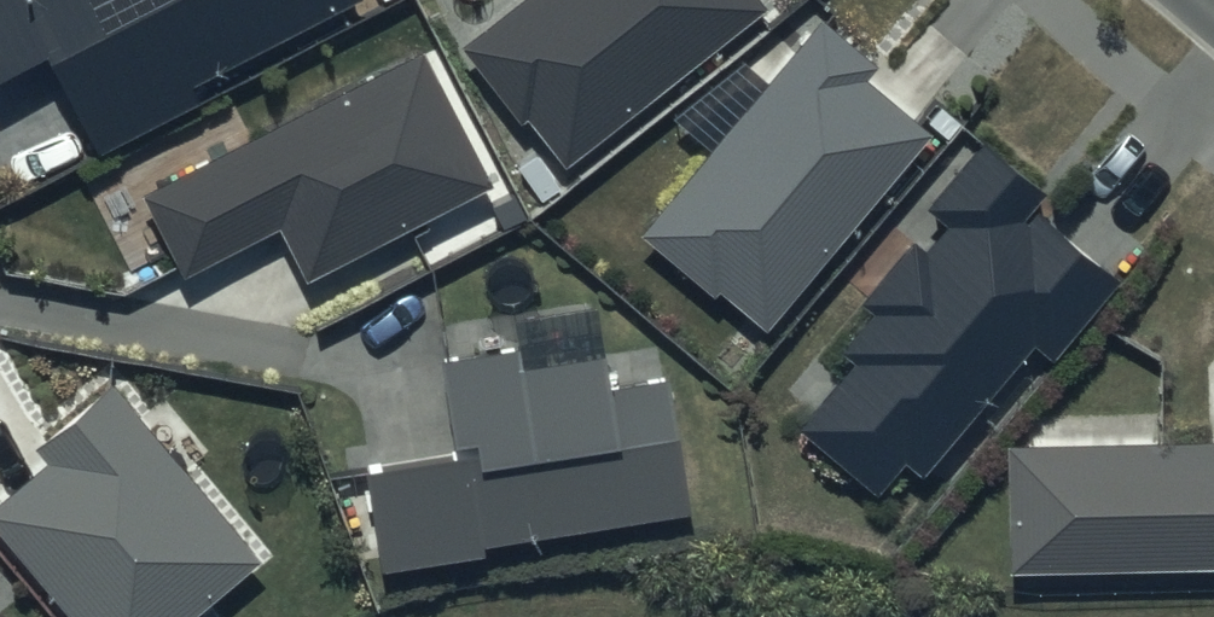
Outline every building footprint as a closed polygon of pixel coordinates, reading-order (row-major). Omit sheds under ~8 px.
[(47,54),(100,158),(201,106),(192,89),(364,1),(363,0),(0,0),(0,78),(47,54)] [(460,49),(521,126),(529,119),(568,168),(768,11),(759,0),(523,0),(460,49)] [(879,68),(822,21),(642,238),(764,339),(933,136),(868,82),(879,68)] [(420,52),(141,195),(184,278),(280,228),(307,281),(490,187),(420,52)] [(852,366),(798,430),(878,496),(903,465),(923,481),(1033,349),(1053,366),(1122,283),(1034,210),(1045,196),(985,146),(930,212),(949,228),(926,255),(914,245),(865,305),(879,317),(844,360),(852,366)] [(450,452),(360,468),(379,575),(487,557),(485,549),(689,513),(665,380),(611,390),(605,354),(527,367),(523,343),(433,359),(450,452)] [(0,505),(0,539),(64,616),(199,616),(262,566),(114,384),(35,448),(49,465),(0,505)] [(1006,448),(1009,575),(1213,570),(1213,444),(1006,448)]
